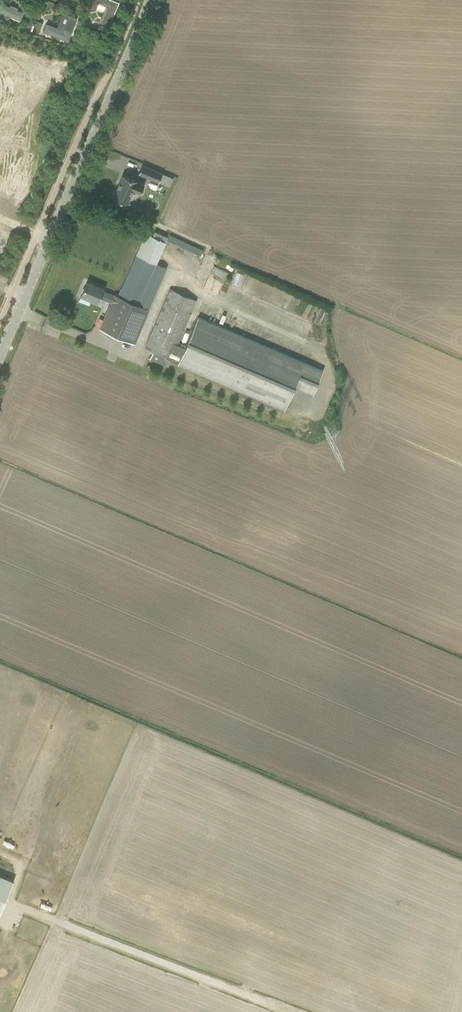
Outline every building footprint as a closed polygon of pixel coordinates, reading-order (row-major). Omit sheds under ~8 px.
[(110,25),(120,1),(117,0),(99,0),(98,3),(106,7),(100,21),(110,25)] [(0,7),(0,17),(19,24),(24,11),(2,2),(0,7)] [(63,12),(59,25),(47,22),(44,32),(70,40),(77,16),(63,12)] [(25,21),(22,28),(29,31),(34,19),(29,17),(27,22),(25,21)] [(36,20),(32,30),(38,33),(42,22),(36,20)] [(99,23),(96,30),(105,34),(108,27),(99,23)] [(141,164),(138,173),(158,181),(162,173),(141,164)] [(137,180),(122,174),(113,197),(127,203),(128,202),(126,202),(132,188),(140,192),(140,193),(144,184),(137,181),(137,180)] [(157,289),(166,267),(135,254),(118,296),(114,294),(114,295),(103,290),(104,288),(87,281),(80,296),(97,304),(100,297),(111,302),(100,329),(135,343),(149,310),(138,305),(147,285),(157,289)] [(178,345),(197,301),(169,289),(144,347),(153,351),(149,360),(168,367),(171,360),(178,363),(177,365),(284,411),(294,387),(312,395),(323,370),(198,316),(185,347),(178,345)] [(0,875),(0,913),(13,881),(0,875)]
